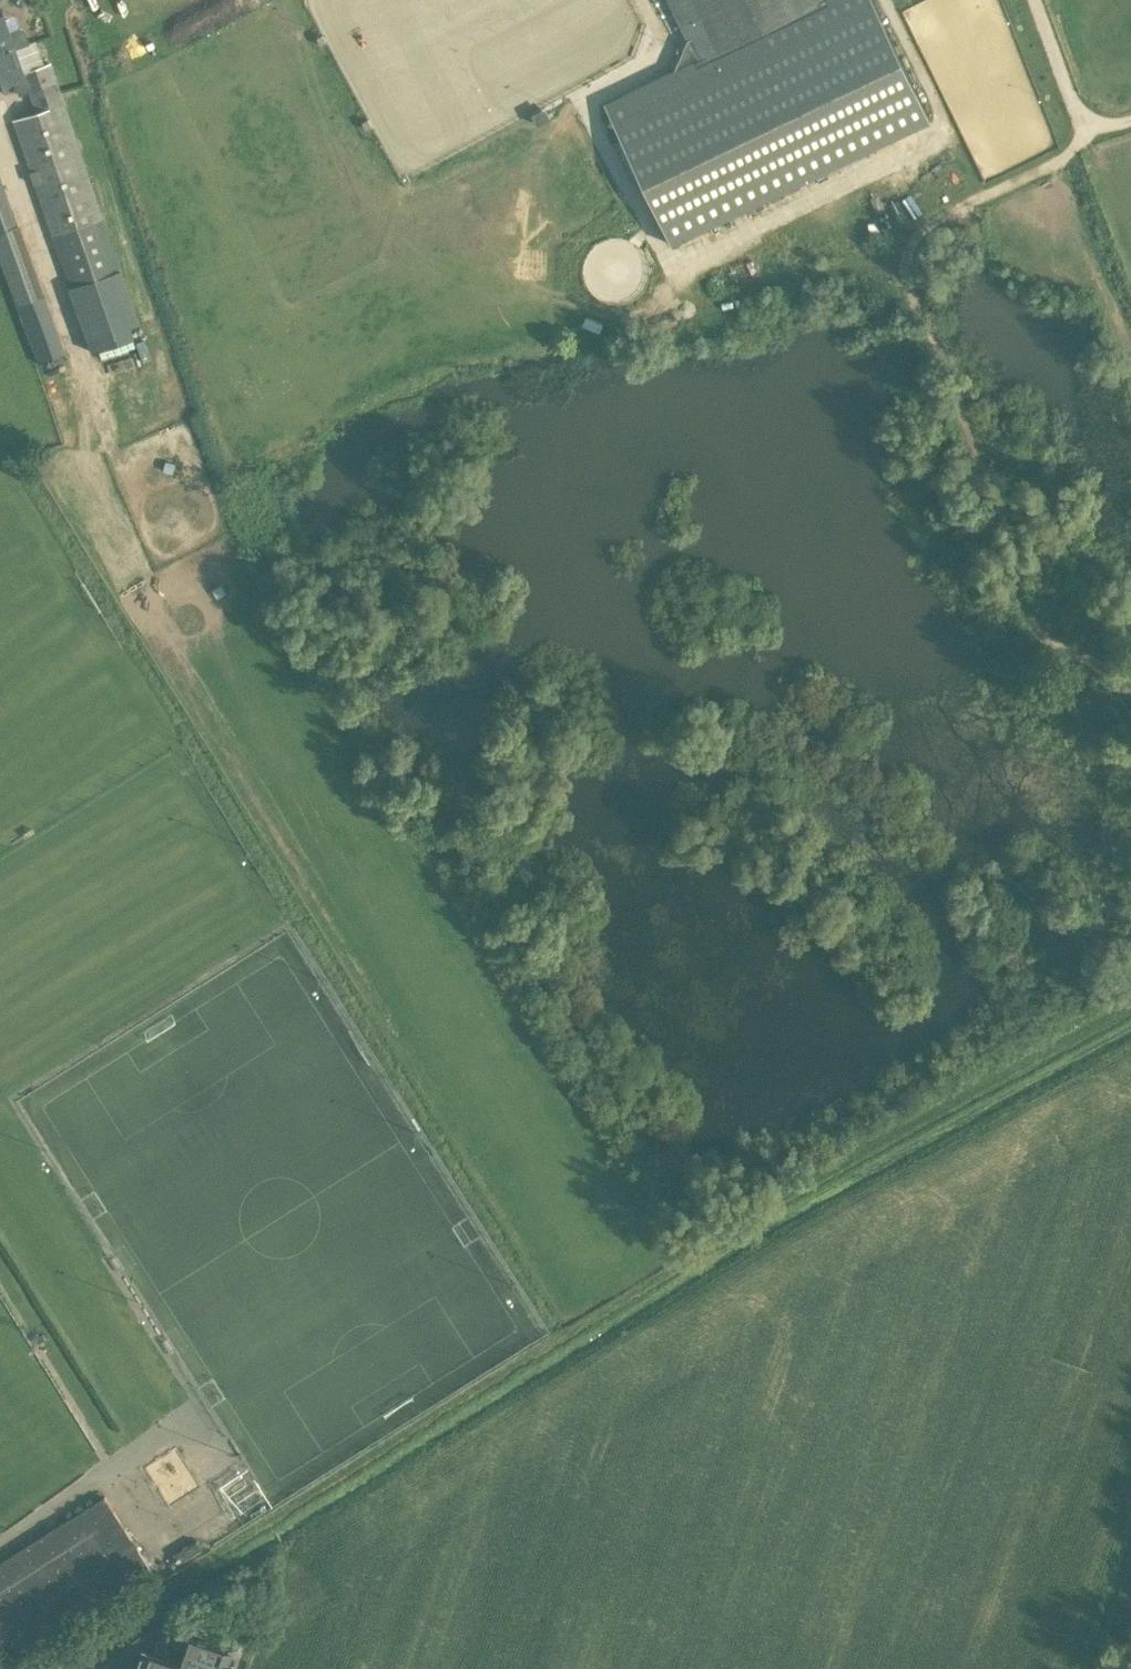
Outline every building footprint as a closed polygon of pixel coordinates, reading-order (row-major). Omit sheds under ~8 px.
[(694,59),(604,102),(672,244),(930,120),(872,0),(666,0),(694,59)] [(0,16),(0,83),(23,75),(36,111),(13,119),(52,234),(70,287),(88,339),(138,322),(120,270),(107,229),(103,217),(51,62),(23,71),(15,48),(30,43),(25,28),(20,25),(9,29),(4,15),(0,16)] [(0,175),(0,259),(36,359),(65,349),(20,222),(17,223),(7,193),(0,175)] [(13,1655),(25,1648),(26,1650),(152,1571),(105,1497),(0,1563),(0,1655),(13,1655)] [(202,1549),(197,1540),(173,1553),(179,1563),(202,1549)] [(136,1668),(232,1668),(235,1660),(228,1658),(232,1646),(213,1640),(214,1636),(194,1629),(193,1633),(191,1632),(187,1644),(159,1634),(154,1650),(144,1647),(136,1668)]
